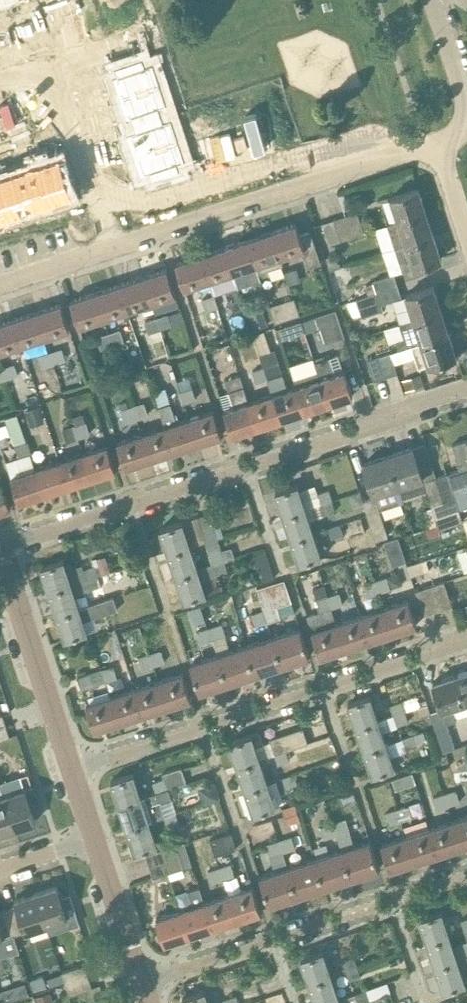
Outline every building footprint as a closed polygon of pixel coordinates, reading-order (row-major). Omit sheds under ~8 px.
[(85,1),(88,10),(100,6),(98,0),(87,0),(85,1)] [(232,4),(243,1),(245,8),(257,4),(256,0),(231,0),(232,4)] [(68,6),(56,10),(59,20),(71,16),(68,6)] [(56,10),(44,14),(47,24),(59,20),(56,10)] [(35,17),(23,21),(26,31),(39,27),(35,17)] [(154,61),(117,73),(124,95),(161,83),(154,61)] [(161,83),(124,95),(131,116),(168,104),(161,83)] [(86,94),(76,97),(80,109),(90,106),(86,94)] [(90,106),(80,109),(84,122),(94,119),(90,106)] [(36,116),(24,120),(27,129),(39,125),(36,116)] [(172,117),(136,129),(143,151),(179,139),(172,117)] [(24,120),(11,124),(15,133),(27,129),(24,120)] [(179,139),(143,151),(150,172),(186,160),(179,139)] [(104,150),(94,153),(98,165),(108,162),(104,150)] [(60,157),(38,164),(50,200),(72,193),(60,157)] [(108,162),(98,165),(102,178),(112,175),(108,162)] [(38,164),(18,171),(30,207),(50,200),(38,164)] [(0,177),(0,186),(9,214),(30,207),(18,171),(0,177)] [(9,214),(0,186),(0,217),(9,214)] [(399,220),(427,211),(419,187),(391,196),(399,220)] [(342,238),(365,231),(358,210),(336,217),(342,238)] [(395,246),(434,233),(427,211),(399,220),(388,223),(395,246)] [(330,242),(342,238),(336,217),(323,221),(330,242)] [(322,261),(311,230),(301,234),(297,222),(272,230),(280,256),(302,249),(308,266),(322,261)] [(283,265),(280,256),(272,230),(248,238),(260,273),(283,265)] [(403,270),(423,264),(442,257),(434,233),(395,246),(403,270)] [(239,285),(261,278),(260,273),(248,238),(224,246),(233,272),(237,286),(239,285)] [(209,280),(233,272),(224,246),(200,254),(209,280)] [(185,288),(209,280),(200,254),(176,262),(185,288)] [(285,271),(289,283),(302,279),(298,266),(285,271)] [(176,293),(174,287),(168,268),(144,275),(152,301),(176,293)] [(377,291),(398,284),(394,272),(373,278),(374,281),(377,291)] [(155,310),(152,301),(144,275),(120,283),(128,309),(131,317),(155,310)] [(104,317),(128,309),(120,283),(96,291),(104,317)] [(383,308),(380,302),(392,298),(401,295),(398,284),(377,291),(357,297),(363,315),(383,308)] [(237,286),(226,290),(230,302),(243,298),(239,285),(237,286)] [(414,318),(442,308),(434,285),(407,294),(401,295),(392,298),(400,322),(414,318)] [(80,324),(104,317),(96,291),(71,299),(80,324)] [(215,293),(202,297),(206,310),(219,306),(215,293)] [(276,321),(300,313),(294,296),(270,304),(276,321)] [(46,335),(70,327),(62,302),(38,310),(46,335)] [(325,342),(345,335),(336,308),(316,315),(325,342)] [(400,348),(412,344),(450,332),(442,308),(414,318),(400,322),(401,326),(405,336),(397,339),(400,348)] [(22,343),(46,335),(38,310),(14,318),(22,343)] [(157,316),(161,328),(173,324),(169,312),(157,316)] [(150,332),(161,328),(157,316),(145,320),(149,332),(150,332)] [(302,323),(305,331),(318,327),(315,317),(302,321),(302,323)] [(22,343),(14,318),(0,323),(0,351),(22,343)] [(302,321),(301,320),(278,327),(282,338),(305,331),(302,323),(302,321)] [(113,344),(125,340),(120,327),(109,331),(113,344)] [(101,348),(113,344),(109,331),(97,335),(101,348)] [(419,367),(429,364),(457,355),(450,332),(412,344),(419,367)] [(63,347),(51,351),(55,362),(66,359),(63,347)] [(287,388),(278,361),(275,349),(259,353),(263,366),(272,392),(281,418),(305,410),(296,385),(287,388)] [(43,366),(55,362),(51,351),(39,354),(43,366)] [(378,355),(385,374),(396,371),(390,351),(378,355)] [(373,378),(385,374),(378,355),(367,359),(373,378)] [(345,369),(336,372),(330,356),(315,360),(328,403),(354,394),(345,369)] [(3,367),(6,378),(18,374),(15,363),(3,367)] [(328,403),(318,371),(294,378),(296,385),(305,410),(328,403)] [(233,434),(258,426),(249,400),(240,374),(226,379),(235,405),(225,408),(233,434)] [(182,390),(180,391),(184,402),(196,398),(193,387),(182,390)] [(258,426),(281,418),(272,392),(249,400),(258,426)] [(223,434),(210,394),(184,403),(189,417),(197,442),(223,434)] [(133,406),(136,417),(148,413),(144,402),(133,406)] [(188,417),(177,421),(171,402),(160,405),(166,425),(165,425),(173,450),(197,442),(189,417),(188,417)] [(125,421),(136,417),(133,406),(122,409),(125,421)] [(75,424),(79,436),(90,432),(86,420),(76,424),(75,424)] [(67,440),(79,436),(75,424),(63,428),(67,440)] [(150,458),(173,450),(165,425),(142,433),(150,458)] [(126,466),(150,458),(142,433),(118,440),(126,466)] [(457,442),(465,466),(466,466),(466,438),(457,442)] [(20,455),(32,451),(29,439),(16,444),(20,455)] [(93,477),(117,469),(108,443),(84,451),(93,477)] [(423,476),(420,465),(414,446),(389,454),(399,484),(423,476)] [(68,484),(93,477),(84,451),(60,459),(68,484)] [(375,492),(399,484),(389,454),(365,462),(375,492)] [(44,492),(68,484),(60,459),(36,467),(44,492)] [(465,466),(448,472),(456,496),(444,500),(432,504),(436,516),(460,508),(466,505),(466,488),(465,483),(466,482),(466,466),(465,466)] [(20,500),(44,492),(36,467),(12,475),(20,500)] [(436,476),(444,500),(456,496),(448,472),(436,476)] [(432,504),(444,500),(436,476),(424,480),(432,504)] [(5,487),(3,481),(0,482),(0,510),(12,506),(5,487)] [(298,483),(276,490),(284,514),(306,507),(298,483)] [(330,488),(318,492),(321,503),(333,499),(330,488)] [(363,499),(376,539),(388,535),(376,495),(363,499)] [(321,503),(325,513),(337,509),(333,499),(321,503)] [(306,507),(284,514),(292,538),(314,531),(306,507)] [(464,519),(460,508),(436,516),(440,528),(464,520),(466,528),(466,518),(464,519)] [(214,526),(216,526),(211,511),(161,527),(169,552),(191,545),(206,540),(218,536),(214,526)] [(341,522),(329,526),(332,536),(344,532),(341,522)] [(314,531),(292,538),(300,563),(322,556),(314,531)] [(348,538),(352,550),(370,544),(366,532),(348,538)] [(222,549),(222,548),(218,536),(206,540),(213,564),(225,560),(235,557),(231,546),(222,549)] [(407,559),(404,551),(399,536),(385,540),(392,564),(407,560),(407,559)] [(177,576),(199,569),(191,545),(169,552),(177,576)] [(267,550),(257,554),(265,580),(275,576),(267,550)] [(413,563),(409,550),(404,551),(407,559),(407,560),(408,565),(413,563)] [(70,560),(65,562),(64,558),(42,565),(50,590),(99,574),(95,564),(84,567),(83,564),(73,567),(70,560)] [(413,563),(408,565),(412,575),(430,569),(426,558),(413,563)] [(217,574),(229,570),(225,560),(213,564),(217,574)] [(207,593),(202,578),(217,574),(213,564),(199,569),(177,576),(185,600),(207,593)] [(80,607),(75,593),(102,584),(99,574),(50,590),(58,614),(80,607)] [(380,590),(391,587),(387,575),(376,579),(380,590)] [(277,603),(291,598),(285,579),(257,588),(261,599),(264,609),(268,620),(281,616),(277,603)] [(368,594),(380,590),(376,579),(365,583),(368,594)] [(434,583),(442,608),(452,605),(444,579),(434,583)] [(324,584),(332,606),(343,602),(340,591),(329,594),(325,583),(324,584)] [(424,614),(442,608),(434,583),(416,588),(424,614)] [(321,610),(332,606),(324,584),(313,587),(321,610)] [(129,604),(125,592),(80,607),(58,614),(66,638),(88,631),(84,619),(129,604)] [(417,624),(411,604),(409,599),(385,607),(393,631),(417,624)] [(369,639),(393,631),(385,607),(361,614),(369,639)] [(264,609),(251,613),(255,624),(268,620),(264,609)] [(345,647),(369,639),(361,614),(337,622),(345,647)] [(210,638),(225,633),(222,622),(207,627),(210,638)] [(321,655),(345,647),(337,622),(313,630),(321,655)] [(310,655),(304,636),(301,626),(273,635),(282,664),(310,655)] [(201,641),(210,638),(207,627),(197,630),(201,641)] [(282,664),(273,635),(244,645),(253,673),(282,664)] [(157,640),(147,643),(154,663),(178,656),(174,645),(160,649),(157,640)] [(142,667),(154,663),(147,643),(150,653),(139,657),(142,667)] [(225,682),(253,673),(244,645),(216,654),(225,682)] [(200,690),(225,682),(216,654),(191,662),(200,690)] [(102,668),(106,680),(117,676),(114,664),(102,668)] [(81,687),(106,680),(102,668),(78,676),(81,687)] [(457,673),(466,702),(466,670),(457,673)] [(168,705),(191,697),(192,697),(183,672),(159,679),(168,705)] [(453,706),(466,702),(457,673),(433,681),(447,722),(457,719),(453,706)] [(143,712),(168,705),(159,679),(135,687),(143,712)] [(406,710),(428,703),(420,679),(415,681),(419,694),(391,704),(394,714),(406,710)] [(119,720),(143,712),(135,687),(111,695),(119,720)] [(379,719),(377,713),(370,694),(349,701),(357,726),(379,719)] [(95,728),(119,720),(111,695),(87,703),(95,728)] [(409,720),(406,710),(394,714),(398,724),(409,720)] [(365,749),(387,742),(379,719),(357,726),(365,749)] [(10,735),(7,724),(0,726),(0,739),(11,736),(10,735)] [(275,753),(287,749),(309,742),(304,726),(270,737),(275,753)] [(444,751),(445,750),(455,747),(448,726),(437,730),(444,751)] [(256,744),(264,741),(260,730),(230,741),(238,765),(261,758),(256,744)] [(413,733),(402,737),(406,748),(417,744),(413,733)] [(395,767),(387,742),(365,749),(373,774),(395,767)] [(275,753),(279,763),(290,759),(287,749),(275,753)] [(246,788),(268,781),(261,758),(238,765),(246,788)] [(168,787),(187,781),(182,766),(163,772),(164,777),(152,781),(155,792),(165,788),(168,787)] [(142,797),(142,796),(134,772),(112,779),(120,804),(142,797)] [(294,772),(283,776),(286,786),(298,783),(294,772)] [(15,827),(5,795),(0,781),(0,832),(15,827)] [(277,806),(268,781),(246,788),(254,813),(277,806)] [(207,801),(221,796),(216,782),(202,786),(207,801)] [(142,797),(120,804),(127,827),(150,820),(165,814),(161,802),(171,798),(168,787),(165,788),(155,792),(142,796),(142,797)] [(5,795),(15,827),(36,820),(26,788),(5,795)] [(445,792),(449,803),(460,800),(456,788),(445,792)] [(438,807),(449,803),(445,792),(434,796),(438,807)] [(398,807),(402,819),(412,815),(409,804),(398,807)] [(390,823),(402,819),(398,807),(386,812),(390,823)] [(176,810),(165,814),(168,825),(180,820),(176,810)] [(455,821),(462,844),(466,843),(466,816),(455,821)] [(371,840),(355,845),(347,818),(334,822),(337,832),(343,849),(352,876),(380,867),(371,840)] [(136,852),(155,846),(158,845),(149,820),(127,827),(136,852)] [(439,852),(462,844),(455,821),(431,828),(439,852)] [(325,836),(337,832),(334,822),(321,825),(325,836)] [(415,860),(439,852),(431,828),(408,836),(415,860)] [(216,854),(237,847),(231,831),(211,838),(216,854)] [(284,849),(296,846),(292,835),(280,839),(284,849)] [(390,868),(415,860),(408,836),(383,844),(390,868)] [(270,854),(284,849),(280,839),(267,843),(270,854)] [(163,854),(169,872),(184,867),(176,842),(146,852),(148,859),(163,854)] [(270,903),(298,894),(289,867),(284,849),(270,854),(276,871),(261,876),(270,903)] [(325,885),(352,876),(343,849),(316,858),(325,885)] [(154,877),(169,872),(163,854),(148,859),(154,877)] [(298,894),(325,885),(316,858),(289,867),(298,894)] [(235,874),(232,863),(221,866),(224,878),(235,874)] [(221,866),(209,870),(212,882),(224,878),(221,866)] [(47,923),(49,922),(68,916),(57,884),(36,891),(47,923)] [(213,926),(205,901),(200,885),(188,889),(194,905),(181,909),(190,934),(213,926)] [(262,910),(255,891),(253,885),(229,893),(237,918),(262,910)] [(14,934),(47,923),(36,891),(15,898),(18,907),(7,911),(14,934)] [(213,926),(237,918),(229,893),(205,901),(213,926)] [(165,942),(190,934),(181,909),(157,917),(165,942)] [(450,935),(448,929),(442,910),(420,917),(428,942),(450,935)] [(7,911),(0,913),(0,938),(14,934),(7,911)] [(458,959),(458,958),(450,935),(428,942),(436,966),(458,959)] [(332,974),(331,973),(323,949),(302,957),(310,981),(332,974)] [(347,969),(358,965),(355,955),(343,958),(347,969)] [(462,970),(466,969),(466,956),(458,959),(436,966),(444,990),(466,983),(462,970)] [(66,982),(89,975),(85,963),(62,971),(66,982)] [(350,979),(362,975),(358,965),(347,969),(350,979)] [(340,997),(332,974),(310,981),(317,1002),(325,1002),(340,998),(340,997)] [(70,994),(74,993),(93,986),(89,975),(66,982),(70,994)] [(391,992),(387,981),(340,997),(340,998),(325,1002),(360,1002),(391,992)] [(0,990),(0,996),(2,1002),(10,1000),(6,988),(0,990)] [(185,1002),(210,1002),(205,989),(183,996),(185,1002)] [(265,991),(260,1002),(280,1002),(282,999),(265,991)] [(224,999),(225,1002),(239,1002),(237,994),(224,999)]
